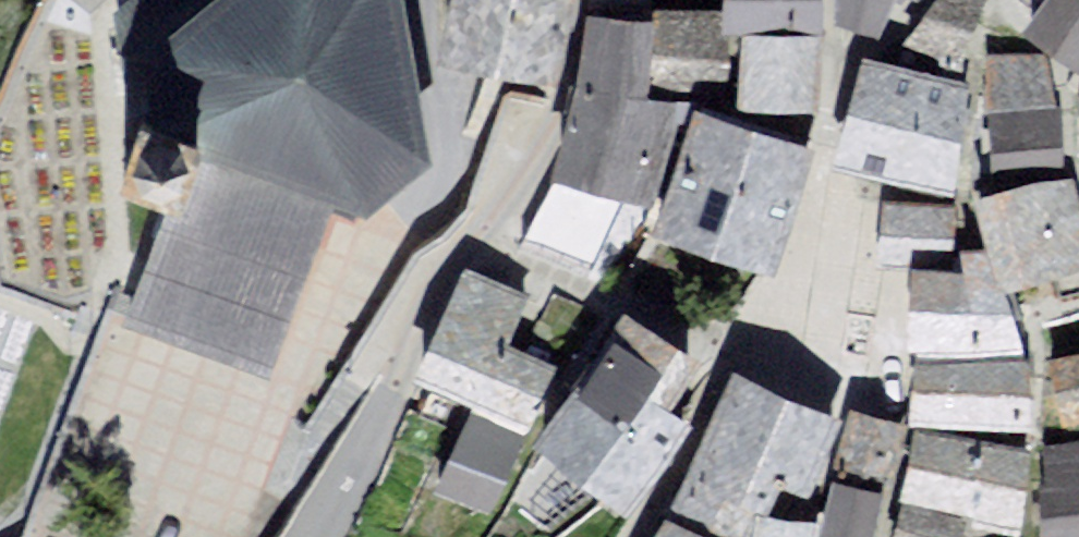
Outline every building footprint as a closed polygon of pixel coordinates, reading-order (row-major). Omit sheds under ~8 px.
[(196,171),(139,330),(275,378),(338,203),(376,217),(433,171),(405,0),(162,0),(136,20),(143,119),(186,136),(196,171)] [(554,0),(466,0),(453,63),(545,82),(562,2),(554,0)] [(739,26),(817,29),(818,0),(740,0),(739,26)] [(849,24),(883,39),(899,0),(848,0),(849,24)] [(1063,3),(1045,29),(1078,53),(1078,0),(1058,0),(1063,3)] [(672,124),(644,117),(652,44),(601,39),(593,104),(574,186),(653,204),(672,124)] [(818,112),(821,46),(751,43),(748,109),(818,112)] [(1043,66),(1003,69),(1010,175),(1062,172),(1043,66)] [(968,101),(877,81),(858,164),(949,184),(968,101)] [(807,156),(715,126),(678,240),(769,270),(807,156)] [(1000,212),(1017,288),(1078,274),(1078,202),(1077,195),(1000,212)] [(956,220),(894,215),(890,264),(952,270),(956,220)] [(991,285),(932,284),(929,423),(1021,425),(1022,368),(991,285)] [(525,306),(475,285),(433,388),(525,425),(544,378),(503,361),(525,306)] [(1049,335),(1072,430),(1078,429),(1078,328),(1049,335)] [(635,334),(547,446),(625,506),(683,433),(662,417),(692,379),(635,334)] [(746,390),(692,508),(755,536),(759,536),(785,479),(805,488),(832,429),(746,390)] [(524,449),(478,428),(450,489),(496,510),(524,449)] [(1046,443),(1048,536),(1078,536),(1078,442),(1046,443)] [(1029,471),(927,448),(914,506),(1016,529),(1029,471)]
